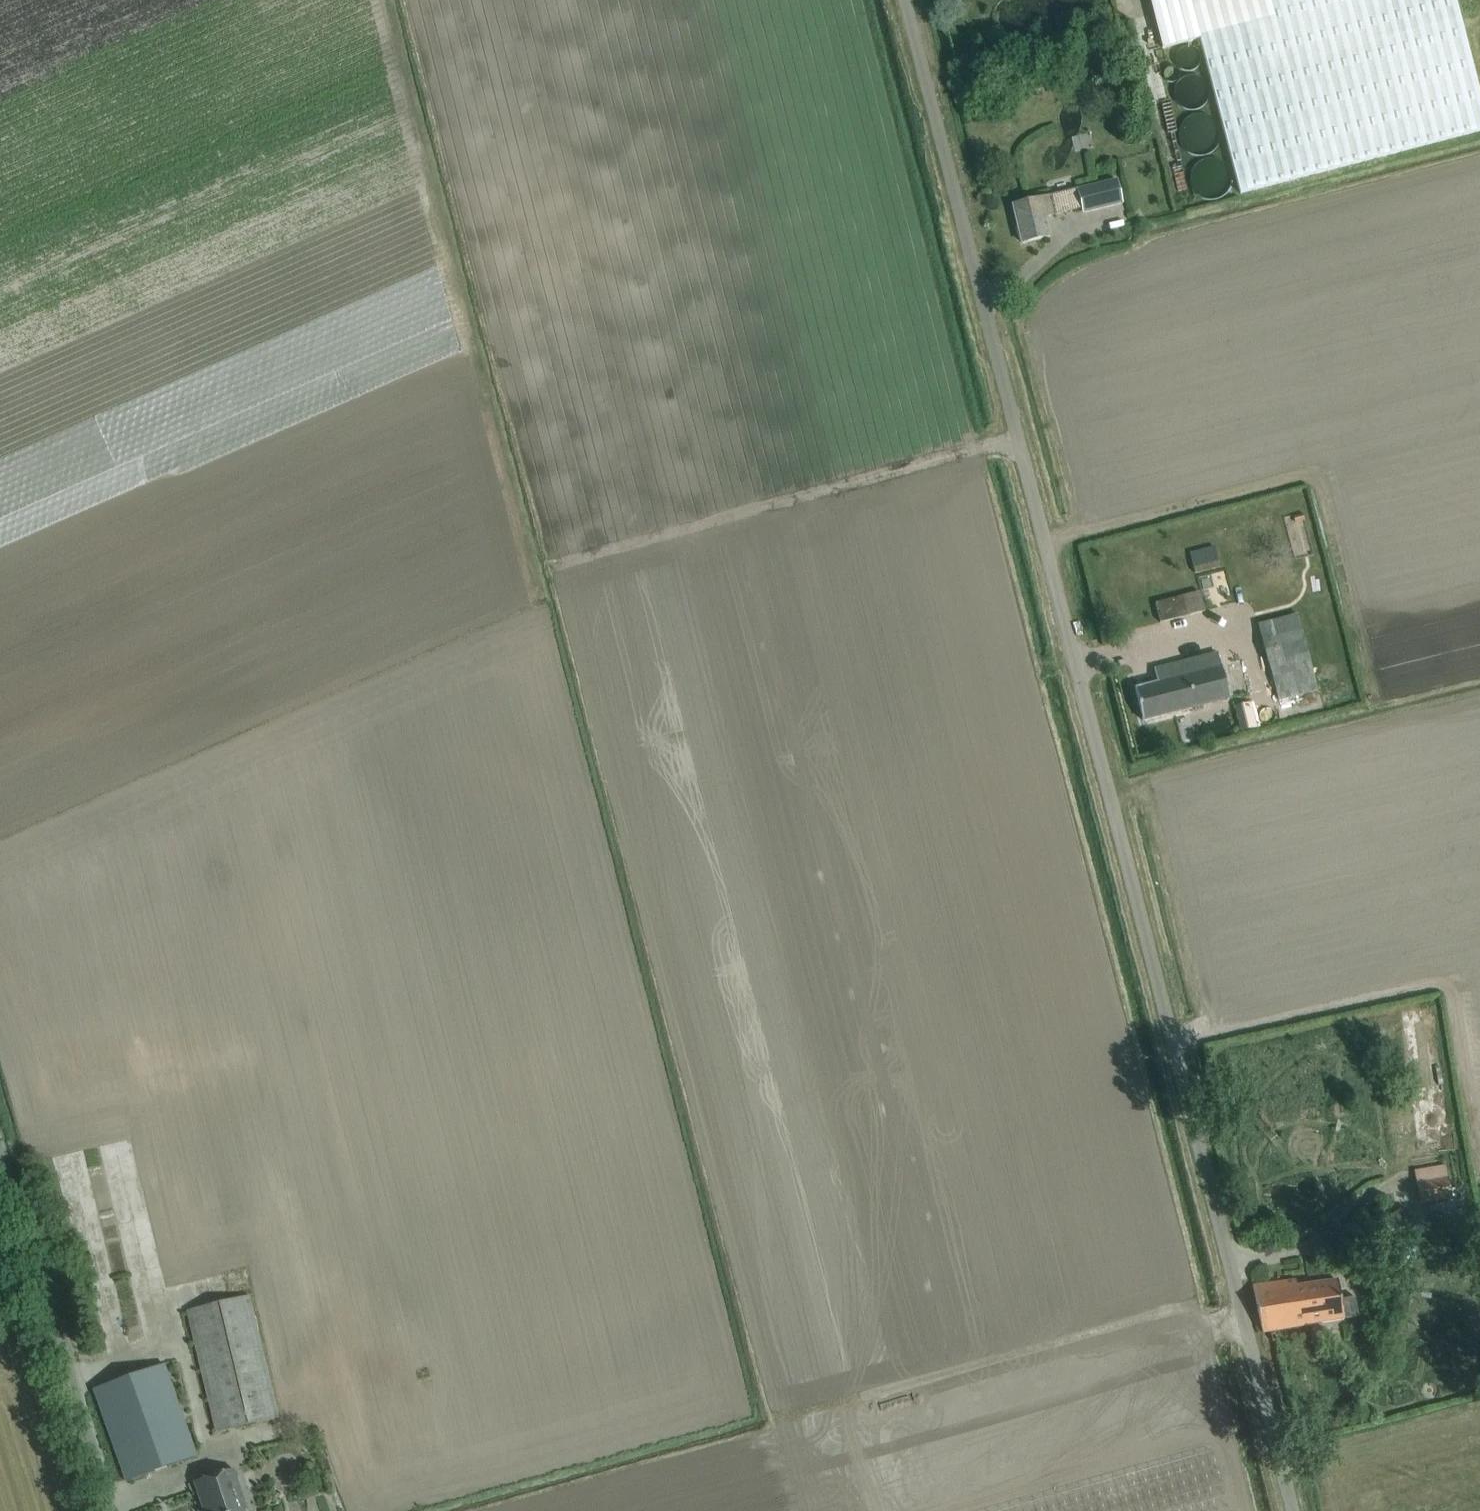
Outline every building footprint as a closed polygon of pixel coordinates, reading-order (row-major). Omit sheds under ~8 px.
[(1150,0),(1162,48),(1199,39),(1240,193),(1479,131),(1479,94),(1455,0),(1151,0),(1150,0)] [(1207,93),(1195,71),(1179,79),(1192,102),(1207,93)] [(1117,180),(1013,205),(1017,226),(1015,228),(1018,238),(1021,239),(1022,243),(1050,236),(1045,216),(1082,207),(1083,213),(1122,204),(1117,180)] [(1219,566),(1214,547),(1189,554),(1194,573),(1219,566)] [(1198,592),(1155,604),(1160,623),(1203,611),(1198,592)] [(1279,701),(1317,691),(1297,615),(1259,626),(1279,701)] [(1157,683),(1135,689),(1143,721),(1228,699),(1221,669),(1217,655),(1154,670),(1157,683)] [(1400,1010),(1407,1073),(1443,1068),(1435,1006),(1400,1010)] [(1428,1211),(1461,1205),(1453,1168),(1420,1174),(1428,1211)] [(1271,1283),(1252,1285),(1262,1332),(1306,1325),(1344,1319),(1359,1316),(1355,1297),(1348,1298),(1340,1299),(1338,1288),(1337,1280),(1296,1285),(1296,1280),(1295,1279),(1271,1283)] [(187,1311),(216,1432),(278,1417),(249,1296),(187,1311)] [(163,1364),(93,1389),(126,1481),(196,1456),(163,1364)] [(1110,1385),(1132,1378),(1129,1370),(1107,1377),(1110,1385)] [(244,1510),(246,1510),(234,1470),(194,1482),(203,1510),(244,1510)]
